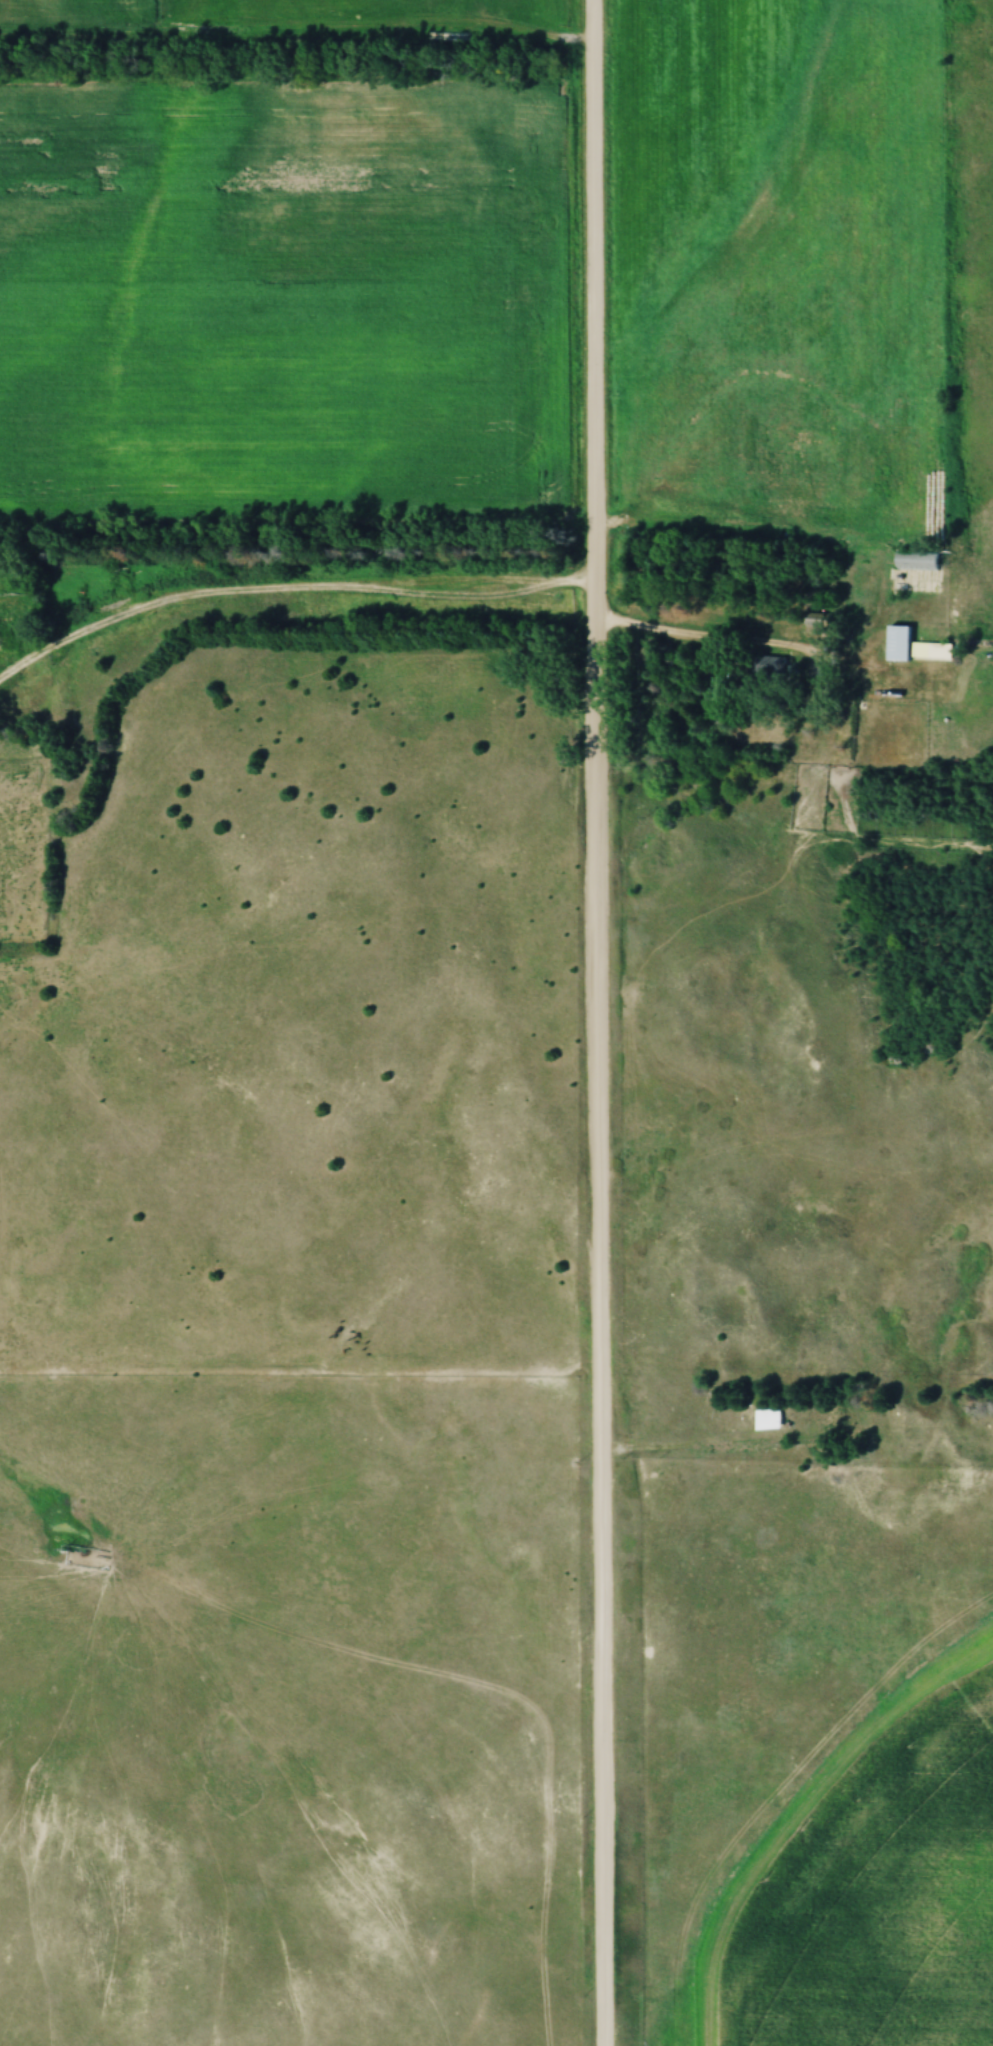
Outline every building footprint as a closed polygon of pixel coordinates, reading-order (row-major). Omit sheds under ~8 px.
[(894,568),(936,570),(936,551),(895,549),(894,568)] [(822,634),(822,618),(805,618),(805,634),(822,634)] [(908,660),(908,624),(887,624),(887,660),(908,660)] [(912,642),(912,658),(949,658),(949,642),(912,642)] [(756,1429),(781,1428),(781,1408),(755,1409),(756,1429)]
